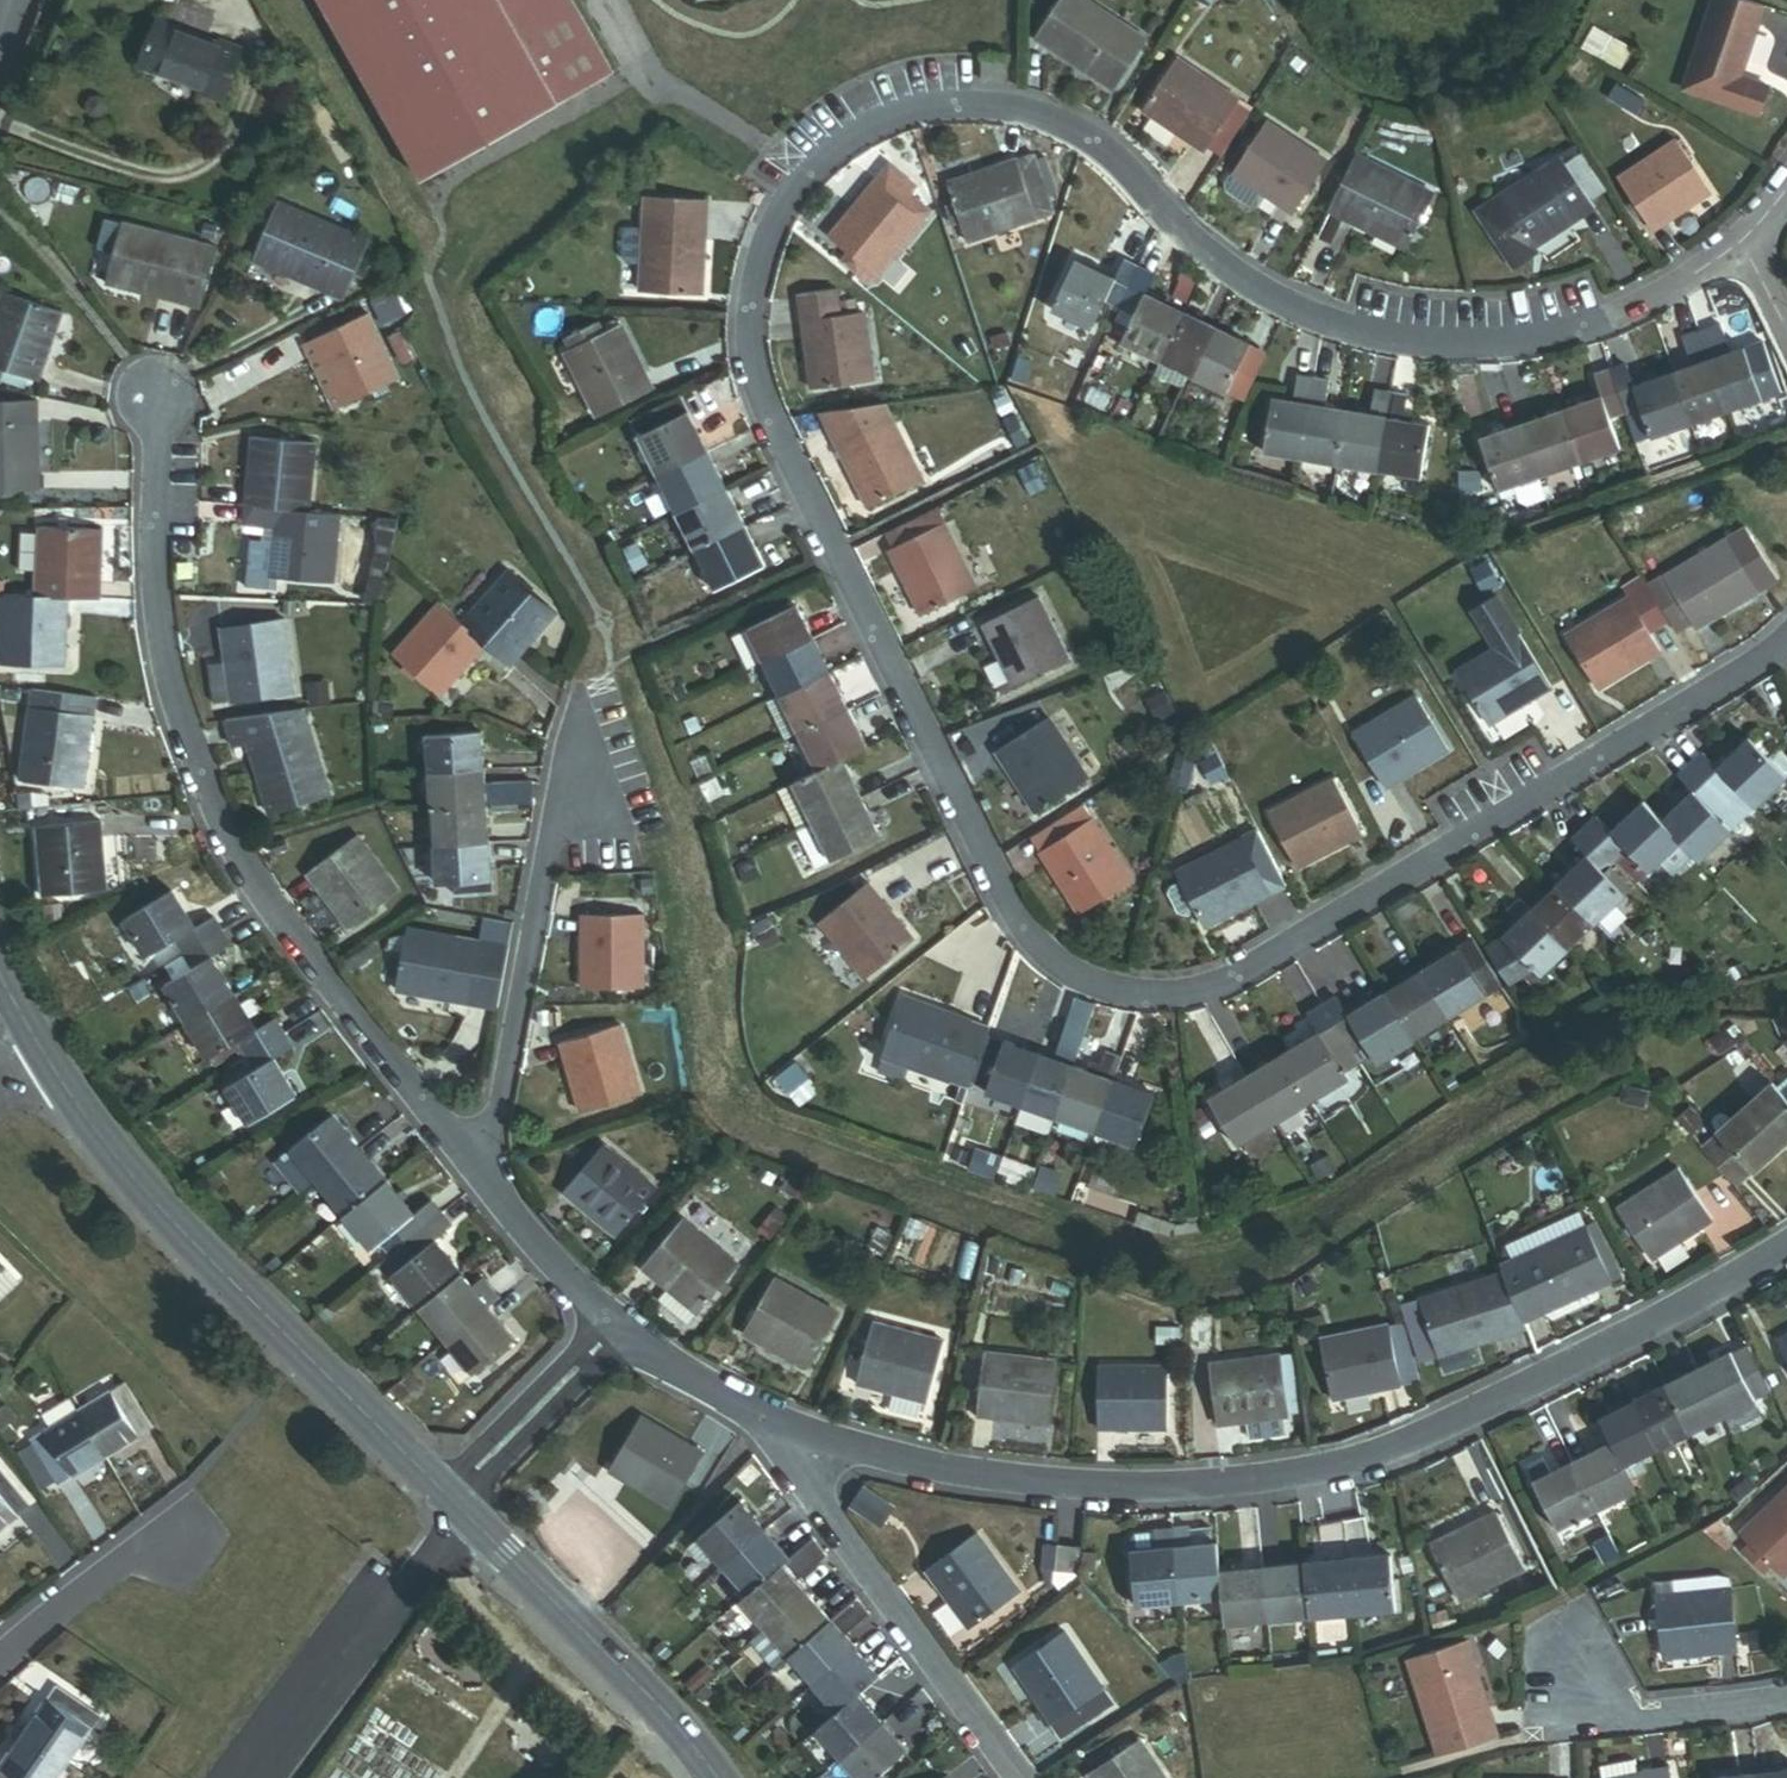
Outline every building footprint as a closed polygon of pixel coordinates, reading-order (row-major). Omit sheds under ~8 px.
[(605,69),(565,0),(306,0),(412,181),(605,69)] [(1111,89),(1146,37),(1092,0),(1056,0),(1032,36),(1111,89)] [(1773,9),(1746,0),(1714,0),(1684,87),(1759,113),(1768,86),(1749,80),(1773,9)] [(208,92),(229,101),(257,45),(236,35),(233,41),(172,15),(153,57),(212,83),(208,92)] [(1582,50),(1599,60),(1611,40),(1594,30),(1582,50)] [(1599,60),(1615,70),(1627,49),(1611,40),(1599,60)] [(1142,109),(1201,149),(1236,98),(1177,58),(1142,109)] [(1292,211),(1324,160),(1264,122),(1232,173),(1292,211)] [(1651,231),(1708,193),(1674,142),(1617,180),(1651,231)] [(1602,184),(1580,151),(1564,161),(1592,206),(1609,195),(1602,184)] [(966,242),(1051,214),(1031,154),(946,182),(955,208),(959,222),(962,232),(966,242)] [(1340,217),(1341,217),(1369,162),(1354,154),(1326,209),(1340,217)] [(1592,206),(1564,161),(1561,157),(1474,213),(1513,274),(1539,257),(1534,249),(1595,210),(1592,206)] [(1341,217),(1405,249),(1433,195),(1369,162),(1341,217)] [(910,195),(915,188),(886,164),(872,182),(921,221),(929,211),(910,195)] [(862,267),(875,277),(921,221),(872,182),(827,238),(849,256),(862,267)] [(641,221),(704,224),(705,200),(642,198),(641,221)] [(252,260),(321,290),(345,232),(278,203),(252,260)] [(948,226),(959,222),(955,208),(943,212),(948,226)] [(1315,232),(1329,239),(1340,217),(1326,209),(1315,232)] [(638,291),(701,294),(704,224),(641,221),(638,291)] [(951,236),(962,232),(959,222),(948,226),(951,236)] [(107,283),(200,309),(217,249),(123,223),(107,283)] [(321,290),(345,300),(369,244),(345,232),(321,290)] [(854,276),(862,267),(849,256),(842,266),(854,276)] [(1104,298),(1121,306),(1140,266),(1124,259),(1115,278),(1074,259),(1051,309),(1090,327),(1104,298)] [(1161,360),(1184,311),(1143,292),(1153,272),(1140,266),(1121,306),(1134,312),(1121,341),(1161,360)] [(800,320),(840,315),(836,289),(797,294),(800,320)] [(38,382),(62,314),(4,292),(0,304),(0,368),(27,377),(38,382)] [(1161,360),(1194,376),(1217,327),(1184,311),(1161,360)] [(810,389),(871,380),(862,312),(840,315),(800,320),(810,389)] [(343,408),(399,381),(368,315),(312,341),(343,408)] [(565,336),(572,349),(601,335),(594,322),(565,336)] [(597,417),(653,390),(620,325),(601,335),(572,349),(565,353),(597,417)] [(1227,391),(1228,389),(1249,344),(1250,342),(1217,327),(1194,376),(1227,391)] [(1690,362),(1707,359),(1702,334),(1685,337),(1690,362)] [(335,412),(343,408),(312,341),(304,345),(335,412)] [(1228,389),(1245,397),(1266,352),(1249,344),(1228,389)] [(1724,412),(1770,397),(1758,362),(1750,365),(1744,348),(1707,361),(1724,412)] [(1690,424),(1724,412),(1707,361),(1672,372),(1690,424)] [(1690,424),(1672,372),(1634,385),(1627,363),(1609,369),(1623,411),(1625,410),(1642,404),(1646,417),(1652,436),(1690,424)] [(27,377),(0,368),(0,378),(24,387),(27,377)] [(1577,462),(1619,447),(1609,415),(1623,411),(1609,369),(1596,374),(1603,396),(1560,411),(1577,462)] [(1293,401),(1310,404),(1314,376),(1297,373),(1293,401)] [(1310,404),(1327,407),(1332,379),(1314,376),(1310,404)] [(1371,414),(1387,417),(1391,392),(1375,389),(1371,414)] [(1387,417),(1403,419),(1408,394),(1391,392),(1387,417)] [(640,436),(688,412),(681,398),(632,421),(640,436)] [(1301,457),(1310,404),(1293,401),(1272,398),(1263,451),(1301,457)] [(890,417),(882,401),(817,410),(834,445),(890,417)] [(36,418),(36,402),(3,402),(0,402),(0,418),(36,418)] [(1336,463),(1345,410),(1327,407),(1310,404),(1301,457),(1336,463)] [(1630,423),(1646,417),(1642,404),(1625,410),(1630,423)] [(1378,470),(1387,417),(1371,414),(1345,410),(1336,463),(1378,470)] [(1537,475),(1577,462),(1560,411),(1520,425),(1537,475)] [(640,436),(659,475),(707,451),(688,412),(640,436)] [(865,507),(921,480),(890,417),(834,445),(865,507)] [(1378,470),(1419,477),(1428,423),(1403,419),(1387,417),(1378,470)] [(38,492),(37,418),(36,418),(0,418),(0,493),(38,492)] [(1498,488),(1537,475),(1520,425),(1481,437),(1498,488)] [(278,509),(309,512),(316,443),(254,436),(247,506),(278,509)] [(678,514),(726,490),(707,451),(659,475),(678,514)] [(697,552),(745,528),(726,490),(678,514),(697,552)] [(246,523),(276,525),(278,509),(247,506),(246,523)] [(277,578),(334,583),(340,514),(309,512),(278,509),(276,525),(275,543),(272,578),(277,578)] [(892,551),(942,525),(935,511),(885,537),(892,551)] [(58,530),(72,530),(72,521),(58,520),(58,530)] [(921,617),(976,589),(943,525),(942,525),(892,551),(888,553),(921,617)] [(716,591),(764,567),(745,528),(697,552),(716,591)] [(67,599),(98,600),(101,531),(72,530),(58,530),(39,529),(39,533),(37,573),(36,598),(67,599)] [(18,572),(37,573),(39,533),(20,532),(18,572)] [(1696,628),(1758,591),(1745,570),(1735,553),(1726,538),(1664,575),(1670,585),(1692,622),(1696,628)] [(342,581),(362,589),(373,562),(379,564),(387,544),(373,539),(368,551),(356,546),(342,581)] [(277,578),(272,578),(275,543),(252,542),(249,583),(276,585),(277,578)] [(1745,570),(1753,565),(1743,549),(1735,553),(1745,570)] [(487,646),(510,666),(556,615),(510,573),(463,625),(487,646)] [(1627,597),(1647,585),(1641,574),(1621,586),(1627,597)] [(1647,585),(1653,595),(1670,585),(1664,575),(1647,585)] [(1647,630),(1667,618),(1653,595),(1647,585),(1627,597),(1647,630)] [(1676,632),(1692,622),(1670,585),(1653,595),(1667,618),(1676,632)] [(2,664),(65,667),(67,599),(36,598),(4,597),(2,664)] [(1599,686),(1659,650),(1647,630),(1627,597),(1567,634),(1599,686)] [(1014,688),(1069,661),(1038,599),(983,626),(1014,688)] [(395,656),(441,698),(487,646),(463,625),(440,605),(395,656)] [(764,663),(812,639),(796,606),(747,629),(764,663)] [(233,702),(294,694),(283,622),(222,630),(227,664),(233,702)] [(1486,725),(1549,687),(1517,635),(1454,672),(1486,725)] [(780,695),(828,671),(812,639),(764,663),(780,695)] [(212,704),(233,702),(227,664),(206,666),(212,704)] [(798,733),(847,709),(828,671),(780,695),(798,733)] [(84,789),(97,699),(35,689),(22,780),(84,789)] [(1385,786),(1446,750),(1413,697),(1353,733),(1385,786)] [(842,759),(866,747),(847,709),(798,733),(817,771),(842,759)] [(235,749),(248,745),(307,727),(301,711),(226,722),(235,749)] [(1037,812),(1088,778),(1048,717),(997,752),(1037,812)] [(270,814),(328,796),(307,727),(248,745),(270,814)] [(429,771),(484,768),(482,732),(427,735),(429,771)] [(1731,783),(1753,806),(1785,776),(1748,738),(1717,768),(1702,752),(1690,764),(1719,795),(1731,783)] [(1209,786),(1228,776),(1217,753),(1197,763),(1209,786)] [(812,820),(860,796),(842,759),(817,771),(793,783),(812,820)] [(1730,829),(1708,806),(1719,795),(1690,764),(1678,775),(1693,790),(1662,820),(1680,839),(1698,859),(1730,829)] [(432,808),(486,805),(485,782),(484,768),(429,771),(432,808)] [(486,805),(536,802),(534,779),(485,782),(486,805)] [(1296,867),(1361,834),(1334,779),(1269,812),(1296,867)] [(812,820),(793,783),(778,791),(796,828),(812,820)] [(1753,806),(1731,783),(1719,795),(1741,818),(1753,806)] [(1741,818),(1719,795),(1708,806),(1730,829),(1741,818)] [(831,859),(879,835),(860,796),(812,820),(813,822),(831,859)] [(1648,869),(1680,839),(1662,820),(1642,800),(1611,830),(1596,815),(1584,827),(1613,857),(1626,845),(1648,869)] [(1064,816),(1074,831),(1093,819),(1083,804),(1064,816)] [(434,847),(489,844),(486,805),(432,808),(434,847)] [(100,822),(99,807),(35,813),(37,827),(100,822)] [(1031,837),(1041,852),(1074,831),(1064,816),(1031,837)] [(1080,914),(1132,881),(1093,819),(1074,831),(1041,852),(1080,914)] [(43,894),(105,889),(101,838),(100,822),(37,827),(43,894)] [(831,859),(813,822),(796,830),(815,867),(831,859)] [(1624,893),(1601,869),(1613,857),(1584,827),(1573,838),(1587,854),(1557,883),(1594,922),(1624,893)] [(1284,887),(1256,832),(1174,871),(1201,927),(1284,887)] [(105,889),(123,888),(119,837),(101,838),(105,889)] [(350,930),(399,892),(358,838),(309,875),(350,930)] [(473,881),(491,879),(489,844),(434,847),(436,883),(473,881)] [(1648,869),(1626,845),(1613,857),(1636,881),(1648,869)] [(474,892),(491,891),(491,879),(473,881),(474,892)] [(862,978),(911,939),(866,882),(818,921),(862,978)] [(1594,922),(1557,883),(1530,909),(1567,947),(1594,922)] [(176,940),(185,955),(222,932),(213,918),(195,930),(172,893),(126,921),(148,957),(176,940)] [(1511,915),(1517,921),(1530,909),(1519,897),(1506,910),(1511,915)] [(1540,973),(1567,947),(1530,909),(1517,921),(1510,927),(1503,935),(1504,936),(1531,964),(1540,973)] [(1505,922),(1510,927),(1517,921),(1511,915),(1505,922)] [(581,989),(642,989),(643,917),(582,917),(581,989)] [(397,991),(468,1004),(480,944),(409,931),(397,991)] [(188,1023),(234,994),(212,958),(230,946),(222,932),(185,955),(194,969),(166,986),(188,1023)] [(1531,964),(1504,936),(1486,946),(1508,985),(1520,975),(1531,964)] [(1501,987),(1473,940),(1458,949),(1486,996),(1501,987)] [(1448,1018),(1486,996),(1458,949),(1420,971),(1448,1018)] [(1529,984),(1540,973),(1531,964),(1520,975),(1529,984)] [(1412,1040),(1448,1018),(1420,971),(1384,993),(1412,1040)] [(1377,1061),(1412,1040),(1384,993),(1349,1014),(1338,996),(1322,1005),(1344,1042),(1360,1032),(1377,1061)] [(238,1042),(247,1055),(283,1033),(275,1020),(257,1031),(234,994),(188,1023),(210,1059),(238,1042)] [(988,1038),(991,1028),(902,998),(883,1058),(971,1088),(973,1080),(988,1038)] [(1310,1101),(1348,1078),(1331,1050),(1344,1042),(1322,1005),(1309,1013),(1320,1032),(1282,1054),(1310,1101)] [(1057,1056),(1075,1061),(1086,1025),(1068,1020),(1057,1056)] [(581,1114),(640,1097),(621,1028),(561,1044),(581,1114)] [(249,1123),(295,1095),(273,1058),(291,1047),(283,1033),(247,1055),(255,1070),(227,1087),(249,1123)] [(989,1086),(1005,1044),(988,1038),(973,1080),(989,1086)] [(987,1093),(1021,1105),(1039,1053),(1005,1042),(1005,1044),(989,1086),(987,1093)] [(1097,1074),(1112,1080),(1122,1054),(1106,1049),(1100,1066),(1097,1074)] [(1055,1116),(1073,1066),(1039,1053),(1021,1105),(1055,1116)] [(1273,1123),(1310,1101),(1282,1054),(1245,1076),(1273,1123)] [(1083,1070),(1097,1074),(1100,1066),(1087,1061),(1083,1070)] [(774,1077),(787,1094),(807,1079),(794,1062),(774,1077)] [(1055,1116),(1095,1130),(1112,1080),(1097,1074),(1083,1070),(1073,1066),(1055,1116)] [(1237,1144),(1273,1123),(1245,1076),(1210,1097),(1237,1144)] [(1131,1143),(1135,1144),(1154,1094),(1112,1080),(1095,1130),(1131,1143)] [(1786,1139),(1786,1096),(1773,1080),(1745,1105),(1780,1145),(1786,1139)] [(1750,1169),(1751,1170),(1780,1145),(1745,1105),(1716,1130),(1717,1132),(1705,1143),(1737,1180),(1750,1169)] [(318,1183),(361,1149),(334,1115),(291,1150),(315,1179),(318,1183)] [(1088,1149),(1124,1162),(1131,1143),(1095,1130),(1088,1149)] [(1737,1180),(1705,1143),(1701,1147),(1733,1184),(1737,1180)] [(616,1237),(656,1190),(605,1146),(565,1192),(616,1237)] [(970,1168),(995,1177),(1002,1157),(978,1148),(970,1168)] [(345,1216),(387,1182),(361,1149),(318,1183),(345,1216)] [(299,1192),(315,1179),(291,1150),(276,1163),(299,1192)] [(1035,1173),(1049,1178),(1051,1173),(1037,1167),(1035,1173)] [(1616,1208),(1651,1259),(1711,1218),(1676,1167),(1616,1208)] [(1029,1188),(1042,1193),(1049,1178),(1035,1173),(1029,1188)] [(408,1241),(441,1214),(431,1202),(415,1215),(403,1201),(396,1193),(387,1182),(345,1216),(372,1249),(381,1242),(392,1255),(408,1241)] [(396,1193),(403,1201),(410,1195),(403,1187),(396,1193)] [(1131,1224),(1166,1236),(1171,1222),(1136,1211),(1131,1224)] [(420,1308),(462,1274),(435,1240),(451,1227),(441,1214),(408,1241),(419,1254),(393,1275),(420,1308)] [(1187,1234),(1195,1233),(1193,1216),(1185,1217),(1187,1234)] [(698,1314),(738,1266),(683,1220),(643,1267),(668,1288),(697,1313),(698,1314)] [(1547,1313),(1612,1284),(1587,1228),(1522,1257),(1547,1313)] [(393,1275),(419,1254),(408,1241),(392,1255),(382,1262),(393,1275)] [(1530,1321),(1547,1313),(1522,1257),(1505,1265),(1530,1321)] [(20,1287),(0,1267),(0,1308),(20,1287)] [(1509,1336),(1526,1331),(1507,1272),(1490,1277),(1509,1336)] [(446,1341),(489,1307),(477,1292),(462,1274),(420,1308),(446,1341)] [(1439,1358),(1509,1336),(1490,1277),(1420,1299),(1439,1358)] [(744,1333),(808,1368),(839,1314),(776,1278),(744,1333)] [(489,1307),(499,1298),(488,1284),(477,1292),(489,1307)] [(697,1313),(668,1288),(659,1300),(688,1324),(697,1313)] [(1422,1364),(1439,1358),(1420,1299),(1403,1305),(1422,1364)] [(473,1374),(516,1340),(489,1307),(446,1341),(473,1374)] [(1194,1348),(1211,1349),(1211,1317),(1194,1317),(1194,1348)] [(923,1400),(928,1401),(944,1342),(874,1323),(859,1382),(895,1392),(923,1400)] [(1334,1400),(1401,1387),(1390,1327),(1322,1339),(1334,1400)] [(1777,1343),(1786,1360),(1786,1337),(1777,1343)] [(1700,1368),(1724,1417),(1756,1401),(1754,1398),(1770,1390),(1748,1347),(1734,1354),(1733,1352),(1700,1368)] [(977,1413),(1048,1422),(1055,1361),(984,1353),(977,1413)] [(1307,1412),(1300,1354),(1281,1356),(1288,1415),(1307,1412)] [(1219,1425),(1288,1417),(1288,1415),(1281,1356),(1281,1355),(1212,1363),(1219,1425)] [(1098,1428),(1167,1429),(1168,1367),(1099,1366),(1098,1428)] [(1666,1385),(1690,1434),(1724,1417),(1700,1368),(1666,1385)] [(131,1431),(143,1422),(113,1378),(100,1387),(131,1431)] [(1690,1434),(1666,1385),(1633,1402),(1657,1450),(1690,1434)] [(97,1454),(131,1431),(100,1387),(66,1411),(97,1454)] [(919,1417),(923,1400),(895,1392),(890,1410),(919,1417)] [(1623,1467),(1642,1458),(1657,1450),(1633,1402),(1599,1419),(1611,1443),(1623,1467)] [(66,1476),(97,1454),(66,1411),(36,1432),(66,1476)] [(671,1509),(673,1504),(703,1455),(640,1417),(608,1470),(671,1509)] [(53,1485),(66,1476),(36,1432),(23,1441),(53,1485)] [(1635,1491),(1629,1479),(1623,1467),(1611,1443),(1573,1463),(1597,1510),(1635,1491)] [(673,1504),(687,1512),(716,1463),(703,1455),(673,1504)] [(1629,1479),(1647,1470),(1642,1458),(1623,1467),(1629,1479)] [(1559,1529),(1597,1510),(1573,1463),(1535,1482),(1559,1529)] [(1726,1497),(1736,1507),(1759,1486),(1752,1473),(1726,1497)] [(26,1506),(0,1476),(0,1504),(12,1518),(26,1506)] [(1739,1532),(1754,1548),(1771,1565),(1782,1577),(1786,1572),(1786,1486),(1739,1532)] [(895,1506),(863,1488),(850,1508),(883,1527),(895,1506)] [(712,1553),(724,1567),(765,1532),(741,1503),(699,1539),(712,1553)] [(12,1518),(0,1504),(0,1528),(12,1518)] [(1458,1600),(1524,1569),(1497,1513),(1431,1545),(1458,1600)] [(1347,1559),(1369,1557),(1366,1517),(1344,1519),(1347,1559)] [(1320,1562),(1347,1559),(1344,1519),(1316,1522),(1320,1562)] [(1172,1550),(1192,1548),(1190,1528),(1170,1530),(1172,1550)] [(1156,1551),(1172,1550),(1170,1530),(1154,1531),(1155,1542),(1156,1551)] [(782,1564),(789,1559),(765,1532),(724,1567),(748,1594),(782,1564)] [(970,1629),(1019,1593),(977,1535),(928,1570),(970,1629)] [(1605,1565),(1620,1556),(1609,1535),(1595,1543),(1605,1565)] [(782,1564),(798,1581),(827,1555),(813,1537),(789,1559),(782,1564)] [(702,1561),(712,1553),(699,1539),(689,1548),(702,1561)] [(1148,1552),(1156,1551),(1155,1542),(1147,1542),(1148,1552)] [(1224,1624),(1266,1621),(1262,1567),(1219,1571),(1216,1545),(1214,1546),(1218,1599),(1222,1598),(1224,1624)] [(1218,1599),(1214,1546),(1192,1548),(1172,1550),(1177,1603),(1218,1599)] [(1045,1570),(1055,1571),(1057,1548),(1048,1547),(1045,1570)] [(1055,1571),(1078,1573),(1080,1550),(1057,1547),(1057,1548),(1055,1571)] [(1761,1574),(1771,1565),(1754,1548),(1744,1557),(1761,1574)] [(1137,1606),(1177,1603),(1172,1550),(1156,1551),(1148,1552),(1132,1553),(1137,1606)] [(1352,1613),(1396,1609),(1391,1555),(1369,1557),(1347,1559),(1352,1613)] [(1352,1613),(1347,1559),(1320,1562),(1304,1563),(1309,1617),(1352,1613)] [(1266,1621),(1309,1617),(1304,1563),(1262,1567),(1266,1621)] [(807,1593),(798,1581),(782,1564),(748,1594),(741,1600),(766,1629),(807,1593)] [(1664,1657),(1736,1650),(1730,1588),(1658,1595),(1664,1657)] [(595,1602),(603,1609),(614,1597),(607,1591),(595,1602)] [(790,1656),(831,1621),(807,1593),(766,1629),(790,1656)] [(831,1621),(847,1640),(873,1618),(858,1598),(831,1621)] [(854,1648),(847,1640),(831,1621),(790,1656),(814,1683),(854,1648)] [(1014,1666),(1051,1725),(1103,1692),(1065,1633),(1014,1666)] [(1429,1729),(1489,1711),(1469,1641),(1409,1659),(1429,1729)] [(837,1711),(858,1693),(878,1676),(854,1648),(814,1683),(837,1711)] [(881,1713),(899,1694),(881,1676),(862,1695),(881,1713)] [(86,1733),(95,1720),(51,1690),(42,1704),(86,1733)] [(1103,1692),(1051,1725),(1062,1742),(1114,1709),(1103,1692)] [(842,1757),(882,1722),(858,1693),(837,1711),(817,1728),(842,1757)] [(62,1768),(86,1733),(42,1704),(18,1738),(62,1768)] [(1497,1739),(1489,1711),(1429,1729),(1437,1756),(1497,1739)] [(860,1777),(872,1777),(905,1750),(882,1722),(842,1757),(860,1777)] [(62,1768),(18,1738),(0,1765),(0,1777),(1,1777),(55,1777),(62,1768)] [(1090,1775),(1092,1777),(1167,1777),(1141,1740),(1090,1775)] [(1669,1769),(1637,1775),(1634,1760),(1599,1766),(1601,1777),(1671,1777),(1669,1769)]
